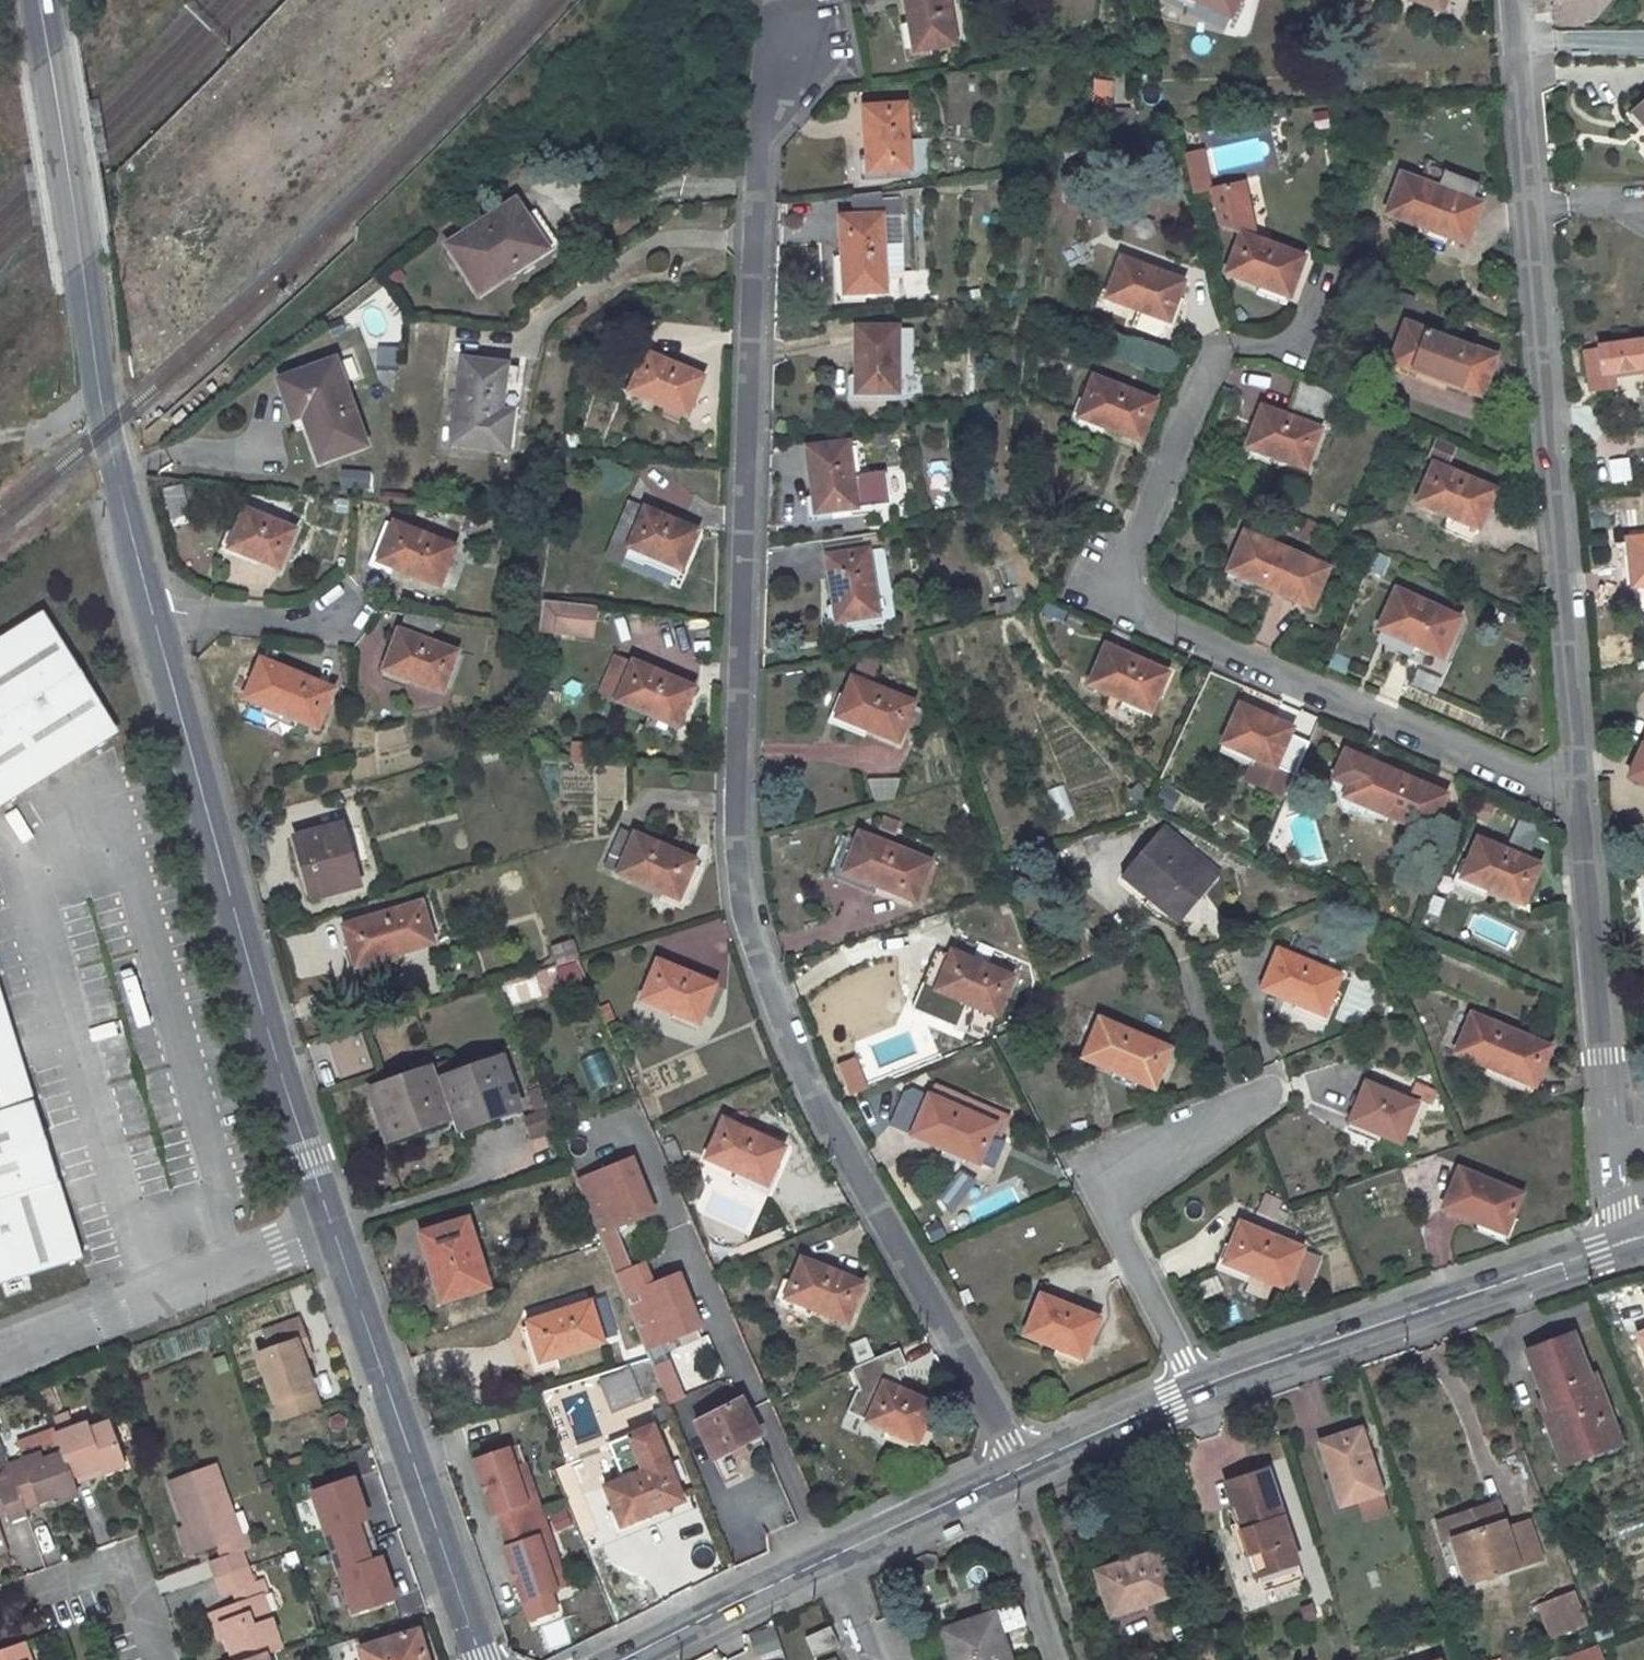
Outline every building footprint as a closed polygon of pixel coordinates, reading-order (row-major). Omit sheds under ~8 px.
[(915,51),(955,45),(947,0),(907,0),(915,51)] [(1230,16),(1238,0),(1197,0),(1230,16)] [(1442,8),(1445,0),(1423,0),(1442,8)] [(1115,83),(1095,81),(1094,103),(1113,105),(1115,83)] [(864,107),(869,172),(910,169),(906,103),(864,107)] [(1635,116),(1641,123),(1643,123),(1643,107),(1635,116)] [(1199,148),(1177,153),(1186,193),(1209,188),(1199,148)] [(1430,185),(1401,175),(1386,214),(1467,244),(1486,188),(1436,169),(1430,185)] [(1303,257),(1255,240),(1244,183),(1211,188),(1218,226),(1241,235),(1227,274),(1289,296),(1303,257)] [(885,291),(881,216),(881,195),(852,198),(853,218),(841,218),(844,292),(885,291)] [(510,205),(448,244),(479,293),(516,271),(513,267),(541,249),(528,226),(526,228),(510,205)] [(1122,259),(1108,298),(1136,308),(1130,326),(1162,338),(1183,282),(1122,259)] [(1406,323),(1391,363),(1481,396),(1496,356),(1406,323)] [(898,326),(856,327),(857,392),(898,392),(898,326)] [(1585,350),(1588,375),(1643,368),(1643,342),(1585,350)] [(375,344),(373,371),(393,372),(396,346),(375,344)] [(631,390),(688,415),(704,376),(646,352),(631,390)] [(516,383),(524,384),(525,367),(465,359),(454,443),(508,449),(516,383)] [(329,361),(290,375),(321,461),(366,445),(345,384),(338,386),(329,361)] [(1155,400),(1093,378),(1079,416),(1140,440),(1155,400)] [(1299,381),(1289,410),(1322,422),(1333,392),(1299,381)] [(1262,407),(1247,447),(1306,468),(1320,429),(1262,407)] [(1436,441),(1430,456),(1449,464),(1456,449),(1436,441)] [(808,447),(816,512),(857,507),(849,442),(808,447)] [(1627,458),(1606,459),(1607,483),(1629,481),(1627,458)] [(1417,503),(1478,529),(1495,489),(1434,464),(1417,503)] [(189,514),(182,485),(165,489),(172,518),(189,514)] [(698,530),(630,500),(606,555),(623,563),(630,546),(681,568),(698,530)] [(296,530),(246,509),(230,548),(279,569),(296,530)] [(455,547),(395,522),(379,560),(440,585),(455,547)] [(827,557),(837,622),(892,613),(882,549),(880,532),(825,541),(827,557)] [(1245,532),(1229,572),(1311,606),(1327,568),(1245,532)] [(1628,539),(1633,587),(1643,585),(1643,537),(1628,539)] [(1633,587),(1635,613),(1643,612),(1643,585),(1633,587)] [(1009,600),(1012,611),(1024,607),(1021,588),(1008,591),(1009,600)] [(1437,608),(1397,590),(1380,628),(1388,632),(1384,640),(1415,655),(1419,647),(1437,608)] [(542,627),(593,633),(596,605),(545,599),(542,627)] [(1009,600),(994,603),(996,615),(1012,611),(1009,600)] [(385,668),(442,692),(458,653),(430,642),(439,618),(406,614),(385,668)] [(115,737),(40,617),(0,641),(0,808),(115,737)] [(1168,674),(1106,647),(1090,684),(1150,711),(1168,674)] [(618,655),(602,693),(618,700),(634,662),(618,655)] [(856,668),(875,677),(880,664),(861,656),(856,668)] [(246,698),(319,728),(335,690),(262,660),(246,698)] [(694,687),(634,662),(618,700),(677,726),(694,687)] [(914,705),(915,703),(852,678),(837,716),(899,741),(904,727),(914,705)] [(914,705),(904,727),(919,733),(928,711),(914,705)] [(1239,705),(1222,744),(1274,767),(1292,729),(1239,705)] [(1643,745),(1628,777),(1643,784),(1643,742),(1643,745)] [(1353,776),(1361,758),(1345,751),(1333,779),(1349,785),(1344,797),(1350,799),(1358,778),(1353,776)] [(1358,778),(1350,799),(1428,834),(1445,796),(1361,758),(1353,776),(1358,778)] [(870,778),(869,800),(897,800),(897,778),(870,778)] [(1131,796),(1143,807),(1151,798),(1139,787),(1131,796)] [(21,841),(32,834),(15,807),(3,815),(21,841)] [(312,899),(360,885),(342,822),(295,835),(312,899)] [(604,868),(678,900),(694,862),(621,829),(604,868)] [(1213,875),(1164,834),(1126,879),(1149,898),(1143,906),(1156,917),(1175,919),(1213,875)] [(844,872),(914,901),(930,863),(858,835),(844,872)] [(1539,864),(1478,839),(1462,876),(1521,903),(1539,864)] [(422,903),(344,926),(356,966),(434,944),(422,903)] [(548,947),(554,965),(576,957),(570,939),(548,947)] [(991,948),(983,965),(1012,977),(1019,960),(991,948)] [(1339,976),(1279,950),(1262,988),(1322,1014),(1339,976)] [(936,990),(995,1016),(1012,977),(952,953),(936,990)] [(514,1007),(583,983),(574,959),(505,982),(514,1007)] [(715,984),(657,960),(641,1000),(699,1024),(715,984)] [(1358,973),(1335,1014),(1356,1026),(1379,986),(1358,973)] [(79,1265),(0,1011),(0,1290),(79,1265)] [(1456,1054),(1533,1085),(1550,1046),(1473,1015),(1456,1054)] [(1170,1049),(1099,1020),(1083,1058),(1154,1087),(1170,1049)] [(91,1027),(94,1044),(122,1038),(119,1021),(91,1027)] [(368,1068),(355,1028),(327,1037),(340,1077),(368,1068)] [(438,1079),(452,1119),(456,1131),(521,1110),(503,1057),(438,1079)] [(370,1090),(388,1142),(452,1119),(438,1079),(434,1067),(370,1090)] [(1366,1084),(1350,1122),(1400,1143),(1416,1104),(1366,1084)] [(1416,1084),(1413,1094),(1431,1101),(1435,1090),(1416,1084)] [(978,1161),(990,1166),(1001,1140),(990,1134),(994,1124),(912,1089),(904,1093),(890,1125),(978,1164),(978,1161)] [(548,1110),(525,1119),(532,1136),(555,1127),(548,1110)] [(723,1121),(706,1158),(767,1186),(784,1148),(723,1121)] [(676,1141),(663,1146),(672,1166),(685,1161),(676,1141)] [(576,1178),(598,1234),(654,1212),(631,1156),(576,1178)] [(1521,1195),(1459,1169),(1444,1208),(1503,1234),(1521,1195)] [(960,1170),(937,1199),(950,1217),(976,1182),(960,1170)] [(988,1216),(1018,1200),(1010,1185),(980,1200),(988,1216)] [(1257,1212),(1272,1218),(1280,1201),(1264,1195),(1257,1212)] [(421,1234),(435,1280),(442,1278),(449,1300),(490,1287),(468,1220),(421,1234)] [(1224,1263),(1284,1288),(1288,1280),(1308,1289),(1321,1258),(1301,1250),(1240,1225),(1224,1263)] [(1451,1229),(1429,1227),(1426,1254),(1449,1256),(1451,1229)] [(863,1284),(802,1259),(786,1298),(847,1323),(863,1284)] [(692,1304),(681,1275),(624,1297),(645,1349),(701,1328),(692,1304)] [(1025,1335),(1083,1357),(1098,1320),(1040,1297),(1025,1335)] [(615,1336),(604,1298),(528,1322),(540,1361),(602,1342),(601,1339),(615,1336)] [(260,1359),(276,1405),(312,1393),(301,1362),(309,1359),(297,1326),(264,1338),(271,1355),(260,1359)] [(1572,1335),(1527,1353),(1553,1421),(1547,1424),(1559,1455),(1578,1448),(1582,1458),(1609,1449),(1598,1417),(1608,1413),(1595,1377),(1588,1379),(1572,1335)] [(852,1347),(860,1366),(874,1360),(866,1340),(852,1347)] [(650,1360),(602,1380),(614,1411),(662,1391),(653,1368),(650,1360)] [(662,1391),(669,1407),(684,1402),(667,1362),(653,1368),(662,1391)] [(869,1423),(916,1444),(933,1405),(877,1382),(856,1391),(846,1413),(841,1426),(863,1436),(869,1423)] [(282,1423),(318,1410),(312,1393),(276,1405),(282,1423)] [(745,1402),(697,1423),(712,1458),(760,1437),(745,1402)] [(1598,1417),(1609,1449),(1620,1445),(1608,1413),(1598,1417)] [(644,1472),(605,1488),(621,1526),(683,1501),(652,1427),(609,1444),(623,1476),(641,1468),(644,1472)] [(87,1430),(58,1440),(73,1482),(103,1471),(106,1477),(125,1470),(111,1429),(89,1437),(87,1430)] [(1360,1430),(1321,1443),(1341,1506),(1381,1494),(1360,1430)] [(1559,1455),(1563,1466),(1582,1458),(1578,1448),(1559,1455)] [(511,1449),(476,1461),(494,1515),(499,1514),(504,1530),(544,1518),(532,1480),(522,1484),(517,1467),(511,1449)] [(63,1461),(51,1465),(42,1468),(40,1461),(10,1470),(17,1492),(24,1513),(55,1503),(57,1509),(65,1506),(77,1502),(63,1461)] [(522,1484),(532,1480),(527,1464),(517,1467),(522,1484)] [(1233,1528),(1251,1582),(1260,1578),(1265,1593),(1305,1580),(1268,1470),(1228,1484),(1242,1525),(1233,1528)] [(196,1556),(217,1549),(226,1545),(231,1559),(222,1563),(210,1566),(216,1584),(245,1573),(239,1557),(249,1553),(244,1538),(239,1540),(215,1472),(170,1487),(187,1531),(196,1556)] [(303,1490),(342,1615),(392,1599),(378,1553),(367,1556),(357,1524),(365,1521),(351,1475),(303,1490)] [(3,1505),(7,1515),(10,1526),(22,1521),(27,1520),(24,1513),(17,1492),(13,1493),(1,1497),(0,1494),(0,1506),(3,1505)] [(1541,1560),(1528,1522),(1505,1530),(1496,1504),(1447,1519),(1454,1540),(1468,1583),(1541,1560)] [(544,1518),(504,1530),(510,1547),(504,1548),(522,1604),(557,1593),(551,1575),(546,1558),(556,1555),(544,1518)] [(1454,1540),(1447,1519),(1437,1523),(1444,1544),(1454,1540)] [(196,1556),(187,1531),(178,1534),(187,1560),(196,1556)] [(217,1549),(222,1563),(231,1559),(226,1545),(217,1549)] [(1173,1594),(1159,1552),(1096,1573),(1110,1615),(1173,1594)] [(556,1555),(546,1558),(551,1575),(561,1571),(556,1555)] [(224,1640),(231,1659),(256,1659),(278,1652),(260,1601),(265,1600),(260,1585),(250,1589),(245,1573),(216,1584),(221,1598),(234,1594),(244,1591),(249,1606),(239,1609),(216,1616),(224,1640)] [(249,1606),(244,1591),(234,1594),(239,1609),(249,1606)] [(1585,1627),(1573,1596),(1548,1606),(1559,1637),(1585,1627)] [(1559,1637),(1548,1606),(1538,1610),(1550,1641),(1559,1637)] [(952,1659),(1009,1659),(1002,1640),(1028,1631),(1020,1607),(993,1615),(995,1619),(945,1637),(952,1659)] [(208,1619),(217,1642),(224,1640),(216,1616),(208,1619)] [(838,1644),(830,1626),(805,1637),(813,1656),(838,1644)] [(361,1650),(365,1659),(427,1659),(418,1632),(361,1650)] [(1424,1648),(1386,1659),(1428,1659),(1424,1648)] [(1596,1650),(1569,1659),(1570,1659),(1600,1659),(1596,1650)]
